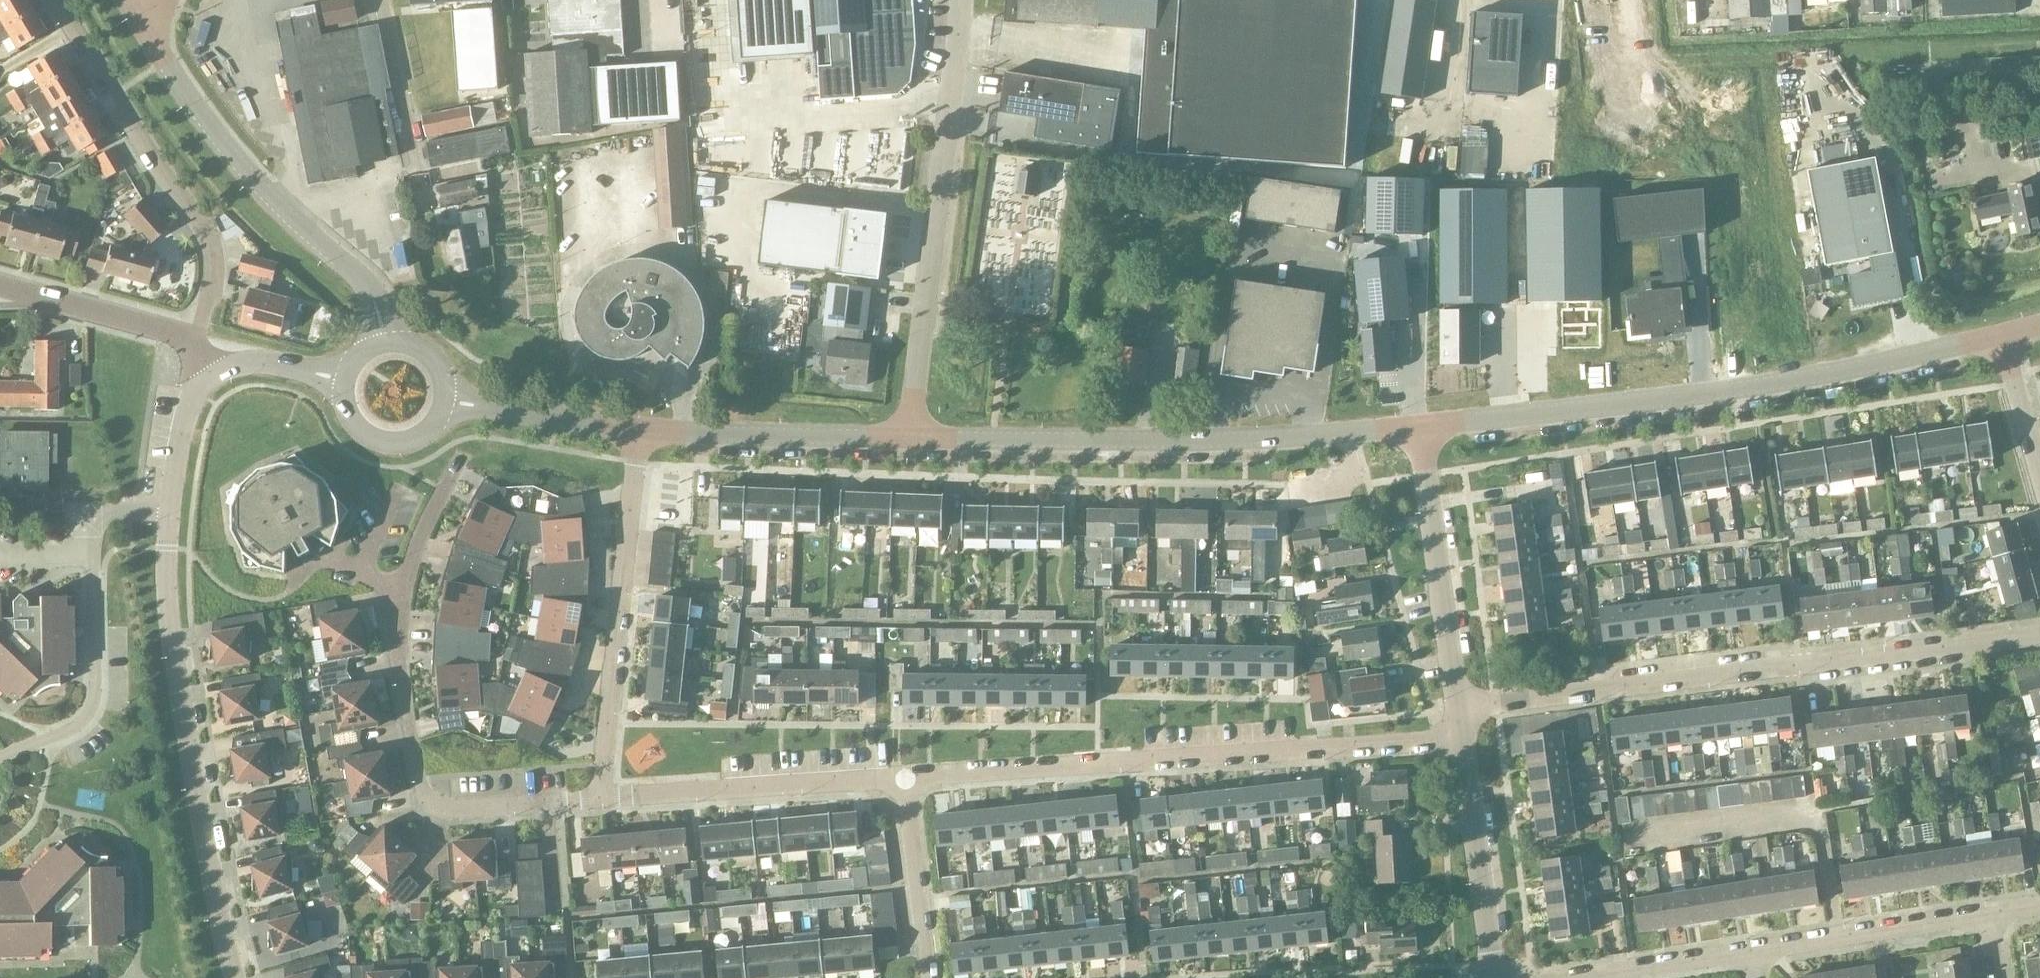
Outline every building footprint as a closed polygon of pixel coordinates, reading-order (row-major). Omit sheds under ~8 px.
[(32,12),(25,0),(4,0),(0,2),(0,30),(32,12)] [(354,0),(351,0),(323,5),(326,25),(357,19),(354,0)] [(411,6),(411,7),(452,4),(458,93),(498,90),(492,0),(411,0),(411,6)] [(525,55),(530,121),(531,137),(593,133),(592,127),(681,122),(678,67),(607,71),(607,61),(625,60),(624,56),(623,31),(621,0),(548,0),(550,36),(553,35),(554,53),(525,55)] [(741,60),(806,56),(815,55),(814,51),(817,51),(821,102),(896,97),(916,77),(917,56),(913,0),(737,0),(741,60)] [(1007,20),(1145,29),(1137,154),(1345,169),(1357,0),(1008,0),(1007,20)] [(1368,167),(1409,171),(1436,1),(1430,0),(1395,0),(1368,167)] [(1731,19),(1788,16),(1787,0),(1730,0),(1731,19)] [(1886,13),(1912,12),(1911,0),(1861,0),(1861,14),(1886,13)] [(2016,13),(2015,0),(1941,0),(1942,17),(2016,13)] [(10,38),(17,49),(44,33),(32,12),(0,30),(0,43),(10,38)] [(1474,13),(1468,94),(1517,97),(1523,16),(1474,13)] [(386,90),(391,89),(378,25),(321,36),(317,14),(290,20),(279,37),(309,186),(324,183),(324,184),(357,177),(355,166),(385,160),(385,159),(399,156),(388,100),(386,90)] [(1577,20),(1576,151),(1657,152),(1659,21),(1577,20)] [(516,50),(506,50),(507,67),(518,66),(516,50)] [(7,95),(12,104),(67,72),(54,51),(27,67),(38,86),(24,94),(20,87),(7,95)] [(689,117),(727,115),(725,65),(686,67),(689,117)] [(17,113),(31,106),(38,118),(79,93),(67,72),(12,104),(17,113)] [(1121,91),(1005,73),(999,113),(1037,119),(1034,139),(1111,151),(1121,91)] [(424,78),(413,78),(414,102),(426,101),(424,78)] [(32,137),(37,146),(92,113),(79,93),(38,118),(45,129),(32,137)] [(473,128),(470,108),(422,118),(426,138),(473,128)] [(56,148),(70,139),(77,152),(84,147),(89,155),(103,146),(99,139),(105,135),(92,113),(37,146),(42,155),(56,147),(56,148)] [(1356,146),(1361,116),(1352,115),(1348,144),(1356,146)] [(2029,160),(2039,158),(2039,145),(2035,123),(2022,126),(2029,160)] [(506,128),(427,144),(432,169),(511,153),(506,128)] [(685,128),(654,131),(661,229),(692,227),(685,128)] [(94,159),(100,169),(118,158),(112,148),(94,159)] [(123,168),(118,158),(100,169),(106,179),(123,168)] [(1902,298),(1875,158),(1807,171),(1825,267),(1870,259),(1872,273),(1848,278),(1854,307),(1888,301),(1897,299),(1902,298)] [(1016,195),(1035,198),(1038,175),(1033,169),(1025,167),(1020,172),(1016,195)] [(1252,178),(1245,220),(1335,234),(1341,191),(1252,178)] [(1368,178),(1366,234),(1422,236),(1424,180),(1368,178)] [(478,198),(475,182),(436,189),(439,205),(478,198)] [(2009,191),(1975,198),(1979,220),(2013,213),(2018,237),(2039,232),(2039,217),(2033,182),(2008,187),(2009,191)] [(35,198),(29,219),(0,211),(0,213),(0,236),(6,237),(4,245),(10,247),(10,249),(19,252),(20,249),(32,253),(45,201),(49,187),(39,184),(35,198)] [(1599,189),(1526,190),(1528,303),(1601,302),(1599,189)] [(1475,304),(1506,304),(1506,190),(1440,190),(1440,304),(1444,304),(1444,313),(1442,313),(1442,364),(1477,364),(1477,313),(1475,313),(1475,304)] [(1703,190),(1613,200),(1618,243),(1661,239),(1662,254),(1672,252),(1673,256),(1674,256),(1671,237),(1678,237),(1706,234),(1703,190)] [(147,244),(149,244),(167,229),(141,200),(123,216),(139,234),(131,247),(129,251),(110,246),(107,258),(90,254),(86,268),(148,284),(155,258),(142,255),(147,244)] [(766,200),(758,266),(879,280),(887,215),(766,200)] [(56,204),(45,201),(32,253),(43,256),(42,258),(52,261),(53,258),(59,260),(61,252),(73,255),(79,233),(51,225),(56,204)] [(462,226),(444,229),(453,274),(483,268),(479,247),(490,245),(488,224),(485,208),(460,213),(462,226)] [(262,279),(258,293),(252,291),(243,324),(280,334),(289,301),(269,296),(277,267),(245,258),(241,273),(262,279)] [(1409,319),(1404,258),(1355,263),(1360,323),(1367,323),(1367,328),(1361,328),(1366,373),(1393,371),(1389,321),(1409,319)] [(705,321),(704,314),(703,309),(702,303),(700,298),(697,293),(694,288),(691,283),(687,279),(683,275),(678,272),(673,268),(668,266),(663,263),(658,262),(652,260),(646,260),(641,259),(635,259),(629,260),(624,261),(619,263),(613,265),(608,267),(604,270),(599,273),(595,277),(591,280),(588,284),(585,288),(583,292),(581,296),(579,301),(577,305),(576,310),(576,315),(575,320),(576,324),(577,328),(578,331),(579,335),(581,338),(583,342),(585,345),(588,348),(590,350),(594,353),(597,355),(600,356),(604,358),(607,359),(611,360),(614,361),(618,361),(621,361),(625,361),(629,360),(632,359),(636,358),(639,356),(642,354),(645,352),(648,350),(650,347),(666,362),(672,356),(688,368),(688,369),(689,370),(693,364),(697,358),(699,352),(702,346),(703,340),(705,334),(705,327),(705,321)] [(1326,294),(1236,281),(1221,375),(1253,380),(1254,372),(1283,377),(1285,369),(1314,373),(1326,294)] [(823,342),(831,342),(829,354),(822,353),(820,367),(827,368),(827,374),(848,377),(847,384),(866,386),(871,346),(858,345),(860,330),(865,331),(870,289),(829,284),(824,326),(825,326),(823,342)] [(1631,315),(1628,315),(1629,323),(1631,322),(1633,336),(1650,333),(1651,339),(1665,337),(1664,332),(1689,329),(1685,290),(1667,292),(1667,298),(1629,302),(1631,315)] [(1341,310),(1348,311),(1350,299),(1342,298),(1341,310)] [(1604,305),(1570,306),(1572,338),(1606,337),(1604,305)] [(769,331),(768,347),(779,347),(780,331),(769,331)] [(1144,382),(1149,352),(1151,340),(1119,335),(1113,378),(1144,382)] [(36,407),(36,411),(58,411),(58,360),(65,360),(65,342),(36,342),(36,383),(0,383),(0,406),(36,407)] [(1174,380),(1195,383),(1198,364),(1177,361),(1174,380)] [(80,386),(79,364),(69,364),(69,386),(80,386)] [(1988,425),(1963,429),(1968,462),(1993,458),(1988,425)] [(1963,429),(1940,432),(1945,465),(1968,462),(1963,429)] [(1940,432),(1916,436),(1921,469),(1945,465),(1940,432)] [(56,463),(57,435),(1,434),(0,454),(0,499),(21,499),(21,488),(45,488),(45,464),(56,464),(56,463)] [(1897,473),(1921,469),(1916,436),(1892,440),(1897,473)] [(1871,443),(1847,447),(1852,480),(1877,476),(1871,443)] [(1847,447),(1823,450),(1829,483),(1852,480),(1847,447)] [(1823,450),(1800,454),(1805,487),(1829,483),(1823,450)] [(1748,451),(1724,455),(1729,487),(1753,483),(1748,451)] [(1781,491),(1805,487),(1800,454),(1775,458),(1781,491)] [(1724,455),(1700,458),(1705,490),(1729,487),(1724,455)] [(262,567),(286,574),(286,567),(306,567),(301,558),(312,552),(322,552),(327,544),(333,548),(340,524),(342,524),(349,512),(339,501),(338,501),(326,481),(306,468),(306,466),(296,456),(283,463),(283,464),(260,470),(242,486),(241,486),(228,493),(231,507),(233,508),(233,532),(244,553),(243,554),(246,568),(261,568),(262,567)] [(1681,494),(1705,490),(1700,458),(1676,462),(1681,494)] [(1656,465),(1632,469),(1636,500),(1661,497),(1656,465)] [(1632,469),(1608,473),(1613,504),(1636,500),(1632,469)] [(1589,508),(1613,504),(1608,473),(1584,477),(1589,508)] [(474,511),(470,521),(504,537),(523,546),(529,514),(514,511),(500,505),(507,494),(506,488),(501,489),(485,479),(468,508),(474,511)] [(718,520),(744,521),(745,489),(719,488),(718,520)] [(744,521),(759,521),(769,522),(770,491),(745,489),(744,521)] [(769,522),(783,522),(793,523),(794,523),(796,492),(770,491),(769,522)] [(822,493),(796,492),(794,523),(820,524),(822,493)] [(841,494),(840,525),(866,526),(867,495),(841,494)] [(866,526),(891,527),(892,496),(867,495),(866,526)] [(544,517),(529,514),(523,546),(544,544),(583,541),(582,530),(589,529),(582,496),(564,500),(559,498),(557,503),(559,516),(544,517)] [(892,496),(891,527),(916,528),(918,497),(892,496)] [(944,498),(918,497),(916,528),(942,529),(944,498)] [(1085,497),(1084,508),(1130,508),(1130,498),(1085,497)] [(1154,499),(1155,509),(1198,507),(1198,498),(1154,499)] [(1350,501),(1339,502),(1342,525),(1353,523),(1350,501)] [(1330,527),(1342,525),(1339,502),(1327,504),(1330,527)] [(1317,529),(1319,528),(1330,527),(1327,504),(1314,506),(1317,529)] [(1983,507),(1984,518),(2002,516),(2000,504),(1983,507)] [(1492,510),(1496,535),(1534,530),(1530,505),(1492,510)] [(1314,506),(1301,508),(1304,530),(1317,529),(1314,506)] [(963,514),(963,539),(988,539),(989,508),(963,508),(963,514)] [(989,508),(988,539),(1013,540),(1014,509),(989,508)] [(1291,532),(1292,532),(1304,530),(1301,508),(1288,510),(1291,532)] [(1959,510),(1960,521),(1977,518),(1977,508),(1959,510)] [(1014,509),(1013,540),(1038,540),(1039,509),(1014,509)] [(1039,509),(1038,540),(1064,541),(1065,510),(1039,509)] [(1103,549),(1103,564),(1112,565),(1112,547),(1113,538),(1113,511),(1089,510),(1088,538),(1101,538),(1101,549),(1103,549)] [(1137,511),(1113,511),(1113,538),(1137,538),(1137,511)] [(1172,550),(1172,566),(1181,566),(1181,550),(1181,539),(1182,512),(1158,511),(1158,539),(1170,539),(1170,550),(1172,550)] [(1929,514),(1928,514),(1930,524),(1936,524),(1937,523),(1954,522),(1953,511),(1944,512),(1929,514)] [(1207,512),(1182,512),(1181,539),(1181,550),(1181,566),(1180,593),(1195,593),(1195,566),(1192,566),(1192,551),(1194,551),(1194,539),(1207,539),(1207,512)] [(1241,552),(1241,567),(1251,567),(1252,513),(1226,512),(1226,540),(1227,540),(1226,551),(1241,552)] [(1276,513),(1252,513),(1251,567),(1261,567),(1261,552),(1263,552),(1263,540),(1276,540),(1276,513)] [(1544,517),(1546,528),(1563,525),(1561,514),(1544,517)] [(1930,524),(1928,514),(1911,516),(1912,526),(1930,524)] [(1884,519),(1866,521),(1867,532),(1885,529),(1884,519)] [(459,528),(449,559),(504,576),(508,563),(495,559),(496,555),(504,537),(470,521),(465,530),(459,528)] [(1860,522),(1842,524),(1844,535),(1862,533),(1860,522)] [(1819,527),(1820,537),(1838,535),(1836,525),(1819,527)] [(1936,542),(1951,541),(1950,525),(1935,526),(1936,542)] [(2016,525),(1986,533),(1993,558),(2023,549),(2016,525)] [(1794,529),(1796,540),(1813,538),(1812,527),(1794,529)] [(1317,529),(1304,530),(1292,532),(1294,552),(1322,547),(1319,528),(1317,529)] [(1743,530),(1745,541),(1762,539),(1761,528),(1743,530)] [(1496,535),(1499,560),(1537,555),(1534,530),(1496,535)] [(1719,533),(1721,544),(1739,542),(1737,531),(1719,533)] [(654,533),(653,544),(675,546),(677,535),(654,532),(654,533)] [(1713,534),(1695,536),(1697,547),(1714,545),(1713,534)] [(1892,552),(1893,559),(1889,559),(1892,576),(1902,575),(1900,558),(1899,558),(1897,535),(1886,536),(1888,553),(1892,552)] [(1333,568),(1366,563),(1362,536),(1328,541),(1330,557),(1320,558),(1323,579),(1335,577),(1333,568)] [(1548,542),(1549,553),(1566,551),(1565,539),(1548,542)] [(1650,541),(1651,552),(1669,550),(1668,539),(1650,541)] [(583,551),(583,541),(544,544),(546,563),(546,567),(532,567),(532,581),(589,584),(590,551),(583,551)] [(1626,544),(1628,555),(1646,553),(1644,542),(1626,544)] [(1840,542),(1821,544),(1822,556),(1822,558),(1842,556),(1840,542)] [(1938,543),(1941,562),(1950,561),(1948,542),(1938,543)] [(674,556),(675,546),(653,544),(652,554),(674,556)] [(1603,558),(1621,556),(1620,545),(1602,547),(1603,558)] [(1123,547),(1112,547),(1112,565),(1123,565),(1123,547)] [(1993,558),(2000,582),(2030,573),(2023,549),(1993,558)] [(1549,553),(1551,564),(1575,561),(1574,550),(1566,551),(1549,553)] [(673,567),(674,556),(652,554),(651,565),(673,567)] [(1499,560),(1503,585),(1541,580),(1537,555),(1499,560)] [(1909,557),(1900,558),(1902,575),(1911,574),(1909,557)] [(446,592),(444,603),(482,609),(486,589),(487,585),(500,589),(504,576),(449,559),(440,591),(446,592)] [(1615,559),(1593,560),(1594,576),(1616,574),(1615,559)] [(1759,560),(1748,561),(1750,578),(1761,577),(1759,560)] [(1737,592),(1734,563),(1724,564),(1732,626),(1757,623),(1753,590),(1737,592)] [(1858,563),(1849,564),(1851,582),(1853,593),(1856,626),(1882,623),(1878,590),(1861,592),(1860,581),(1858,563)] [(1717,582),(1718,595),(1702,597),(1706,629),(1732,626),(1724,564),(1714,565),(1717,582)] [(1849,564),(1838,566),(1840,583),(1851,582),(1849,564)] [(672,577),(673,567),(651,565),(650,575),(672,577)] [(1108,580),(1106,568),(1089,570),(1091,582),(1108,580)] [(1682,569),(1673,571),(1675,588),(1685,586),(1682,569)] [(1666,589),(1675,588),(1673,571),(1663,572),(1666,589)] [(1824,572),(1814,573),(1816,586),(1825,585),(1824,572)] [(2030,573),(2000,582),(2007,607),(2037,598),(2030,573)] [(671,588),(672,577),(650,575),(649,585),(671,588)] [(1632,576),(1622,578),(1624,594),(1634,593),(1632,576)] [(1943,578),(1945,595),(1955,594),(1953,577),(1943,578)] [(1622,578),(1613,579),(1615,595),(1624,594),(1622,578)] [(1503,585),(1506,610),(1544,605),(1541,580),(1503,585)] [(544,600),(541,619),(579,626),(580,616),(587,617),(589,584),(532,581),(531,595),(544,596),(544,600)] [(1369,583),(1335,587),(1337,603),(1316,606),(1319,625),(1362,619),(1361,612),(1373,610),(1369,583)] [(1934,617),(1930,584),(1904,587),(1908,620),(1934,617)] [(743,597),(744,587),(725,585),(724,595),(743,597)] [(1779,587),(1753,590),(1757,623),(1783,619),(1779,587)] [(1904,587),(1878,590),(1882,623),(1908,620),(1904,587)] [(1293,601),(1293,589),(1278,589),(1278,601),(1293,601)] [(1554,591),(1556,603),(1573,601),(1581,599),(1573,600),(1571,589),(1554,591)] [(1856,626),(1853,593),(1852,593),(1827,596),(1831,629),(1856,626)] [(1957,612),(1955,594),(1945,595),(1947,613),(1957,612)] [(4,697),(10,691),(17,699),(27,689),(34,695),(32,696),(33,697),(36,694),(42,690),(47,688),(55,686),(58,686),(58,685),(56,685),(56,675),(64,675),(64,665),(72,665),(71,608),(63,608),(63,597),(38,598),(38,608),(26,608),(26,602),(18,595),(11,602),(11,619),(0,619),(0,692),(4,697)] [(1803,617),(1804,632),(1831,629),(1827,596),(1794,600),(1796,618),(1803,617)] [(690,601),(659,597),(656,623),(687,627),(690,601)] [(1702,597),(1677,600),(1681,632),(1706,629),(1702,597)] [(1118,613),(1138,614),(1138,599),(1118,599),(1118,613)] [(1159,614),(1159,600),(1138,599),(1138,614),(1159,614)] [(1170,614),(1189,615),(1190,600),(1170,600),(1170,614)] [(1211,615),(1211,600),(1190,600),(1189,615),(1211,615)] [(1677,600),(1651,603),(1655,635),(1681,632),(1677,600)] [(335,601),(310,605),(314,628),(323,627),(325,639),(368,632),(368,631),(360,614),(359,614),(358,610),(337,613),(335,601)] [(1222,615),(1241,615),(1242,601),(1222,601),(1222,615)] [(1263,616),(1263,601),(1242,601),(1241,615),(1263,616)] [(1295,602),(1268,601),(1268,615),(1274,615),(1274,616),(1295,616),(1295,602)] [(1556,603),(1558,613),(1574,611),(1573,601),(1556,603)] [(436,612),(434,645),(491,648),(492,634),(478,633),(479,629),(482,609),(444,603),(443,613),(436,612)] [(1651,603),(1626,606),(1630,638),(1655,635),(1651,603)] [(1548,630),(1544,605),(1506,610),(1510,635),(1548,630)] [(1630,638),(1626,606),(1600,609),(1604,642),(1630,638)] [(746,618),(765,618),(765,608),(746,608),(746,618)] [(772,618),(790,618),(790,609),(772,608),(772,618)] [(809,609),(790,609),(790,618),(809,618),(809,609)] [(843,619),(861,619),(861,609),(843,609),(843,619)] [(861,619),(880,619),(880,610),(861,609),(861,619)] [(894,619),(912,619),(912,610),(894,610),(894,619)] [(912,619),(931,620),(931,615),(931,610),(912,610),(912,619)] [(968,620),(987,620),(987,611),(969,610),(968,620)] [(1006,611),(987,611),(987,620),(1006,620),(1006,611)] [(1019,620),(1037,621),(1037,611),(1019,611),(1019,620)] [(1056,612),(1037,611),(1037,621),(1056,621),(1056,612)] [(263,613),(213,622),(210,661),(217,660),(218,666),(249,661),(248,655),(250,654),(252,636),(267,633),(263,613)] [(730,613),(728,631),(739,633),(741,614),(730,613)] [(523,640),(519,653),(574,670),(583,638),(577,637),(579,626),(541,619),(537,639),(536,643),(523,640)] [(656,623),(653,648),(684,652),(687,627),(656,623)] [(764,638),(782,638),(782,627),(765,627),(764,638)] [(799,638),(799,627),(782,627),(782,638),(799,638)] [(816,638),(832,638),(833,628),(816,627),(816,638)] [(875,642),(875,628),(833,628),(832,638),(851,638),(854,641),(875,642)] [(925,643),(925,637),(930,637),(930,628),(925,628),(904,628),(904,643),(925,643)] [(930,637),(936,637),(936,643),(956,643),(956,629),(930,628),(930,637)] [(1380,656),(1376,628),(1341,634),(1345,661),(1380,656)] [(977,629),(956,629),(956,643),(977,643),(977,629)] [(988,643),(1008,644),(1008,629),(988,629),(988,643)] [(1029,644),(1029,630),(1008,629),(1008,644),(1029,644)] [(1040,630),(1040,644),(1060,644),(1060,630),(1040,630)] [(1081,630),(1060,630),(1060,644),(1081,644),(1081,630)] [(726,647),(737,649),(739,633),(728,631),(726,647)] [(368,633),(368,632),(325,639),(329,662),(320,664),(322,676),(348,672),(346,660),(366,656),(365,651),(366,651),(368,633)] [(511,636),(507,649),(519,652),(523,640),(511,636)] [(1257,649),(1241,648),(1240,678),(1266,678),(1267,640),(1257,640),(1257,649)] [(1293,649),(1268,649),(1268,640),(1267,640),(1266,678),(1293,678),(1293,649)] [(439,678),(440,688),(478,685),(477,665),(477,661),(490,662),(491,648),(434,645),(432,678),(439,678)] [(1110,676),(1137,676),(1137,647),(1110,646),(1110,676)] [(1137,676),(1163,676),(1163,647),(1137,647),(1137,676)] [(1163,676),(1188,677),(1189,647),(1163,647),(1163,676)] [(1188,677),(1214,677),(1215,648),(1189,647),(1188,677)] [(653,648),(650,674),(682,677),(684,652),(653,648)] [(1214,677),(1240,678),(1241,648),(1215,648),(1214,677)] [(518,653),(507,649),(504,657),(516,660),(518,653)] [(564,701),(574,670),(519,653),(515,666),(528,670),(526,674),(519,692),(518,692),(553,708),(558,699),(564,701)] [(769,655),(769,659),(752,659),(752,667),(743,667),(740,699),(755,701),(755,704),(781,704),(782,655),(769,655)] [(793,655),(782,655),(781,704),(808,704),(808,671),(793,671),(793,655)] [(1311,672),(1327,670),(1325,659),(1325,658),(1309,660),(1311,672)] [(858,705),(858,672),(846,672),(846,662),(832,662),(832,672),(832,705),(858,705)] [(724,664),(722,682),(733,683),(735,665),(724,664)] [(902,689),(902,705),(929,705),(929,676),(904,675),(904,664),(890,664),(889,689),(902,689)] [(930,676),(929,676),(929,705),(955,706),(955,676),(941,676),(941,664),(930,664),(930,676)] [(1007,677),(1007,706),(1033,707),(1035,707),(1035,665),(1033,665),(1024,664),(1024,677),(1007,677)] [(982,676),(981,676),(981,706),(1007,706),(1007,677),(993,676),(993,665),(982,665),(982,676)] [(1035,707),(1059,707),(1059,677),(1044,677),(1044,665),(1035,665),(1035,707)] [(1345,708),(1386,702),(1382,675),(1368,677),(1366,668),(1309,677),(1313,704),(1344,699),(1345,708)] [(292,670),(294,681),(302,679),(301,669),(292,670)] [(808,704),(832,705),(832,672),(808,671),(808,704)] [(350,684),(348,672),(322,676),(318,677),(323,700),(335,698),(337,710),(380,703),(380,702),(373,685),(371,685),(371,681),(350,684)] [(260,674),(223,680),(220,719),(227,718),(228,724),(259,719),(258,713),(260,712),(262,686),(260,674)] [(647,700),(662,701),(661,715),(687,717),(688,703),(679,702),(682,677),(650,674),(647,700)] [(2037,717),(2039,716),(2039,674),(2016,681),(2021,697),(2031,695),(2037,717)] [(955,706),(981,706),(981,676),(955,676),(955,706)] [(1086,707),(1086,678),(1059,677),(1059,707),(1086,707)] [(721,698),(731,699),(733,683),(722,682),(721,698)] [(441,699),(434,699),(440,733),(458,729),(463,731),(466,726),(463,713),(479,712),(494,715),(499,683),(478,685),(440,688),(441,699)] [(549,718),(553,708),(518,692),(519,692),(499,683),(494,715),(509,718),(523,724),(516,735),(517,741),(522,740),(538,750),(555,721),(549,718)] [(1966,696),(1940,699),(1948,760),(1957,759),(1955,742),(1954,742),(1953,730),(1971,728),(1966,696)] [(1790,699),(1763,702),(1767,734),(1794,730),(1790,699)] [(1919,735),(1943,732),(1944,744),(1936,745),(1938,762),(1948,760),(1940,699),(1915,703),(1919,735)] [(1757,775),(1752,736),(1767,734),(1763,702),(1738,705),(1742,737),(1744,749),(1747,776),(1757,775)] [(381,704),(380,703),(337,710),(340,723),(331,724),(335,747),(360,743),(358,731),(379,727),(378,722),(379,722),(381,704)] [(1905,749),(1904,749),(1903,737),(1919,735),(1915,703),(1890,706),(1897,767),(1907,766),(1905,749)] [(2015,720),(2014,703),(2000,704),(2000,720),(2015,720)] [(1738,705),(1713,708),(1717,740),(1742,737),(1738,705)] [(1868,741),(1880,740),(1881,753),(1885,752),(1887,768),(1897,767),(1890,706),(1864,709),(1868,741)] [(1985,726),(1995,724),(1992,706),(1983,708),(1985,726)] [(1713,708),(1687,712),(1691,743),(1717,740),(1713,708)] [(1864,709),(1839,713),(1843,744),(1868,741),(1864,709)] [(1687,712),(1662,715),(1666,747),(1691,743),(1687,712)] [(1817,747),(1833,745),(1836,774),(1847,773),(1844,756),(1843,744),(1839,713),(1813,716),(1817,747)] [(1662,715),(1637,718),(1641,750),(1666,747),(1662,715)] [(1615,753),(1641,750),(1637,718),(1610,721),(1615,753)] [(283,730),(233,738),(230,777),(237,776),(238,783),(270,777),(269,771),(270,771),(271,752),(287,750),(283,730)] [(1524,737),(1527,762),(1565,757),(1562,732),(1524,737)] [(1997,738),(1987,740),(1990,758),(2000,756),(1997,738)] [(1576,744),(1577,756),(1594,753),(1593,742),(1576,744)] [(362,755),(360,743),(335,747),(327,748),(329,761),(337,760),(339,770),(347,768),(350,781),(393,773),(385,756),(384,756),(383,751),(362,755)] [(1770,763),(1771,763),(1781,762),(1779,744),(1768,746),(1770,763)] [(1737,778),(1747,776),(1744,749),(1734,750),(1737,778)] [(1577,756),(1579,766),(1595,764),(1594,753),(1577,756)] [(1703,754),(1693,755),(1695,772),(1705,771),(1703,754)] [(1683,756),(1685,773),(1695,772),(1693,755),(1683,756)] [(1854,755),(1844,756),(1847,773),(1856,772),(1854,755)] [(1993,776),(2003,775),(2000,756),(1990,758),(1993,776)] [(1527,762),(1531,787),(1569,782),(1565,757),(1527,762)] [(1652,760),(1642,762),(1644,779),(1645,779),(1646,788),(1655,787),(1654,777),(1652,760)] [(1634,780),(1644,779),(1642,762),(1632,763),(1634,780)] [(1407,799),(1406,771),(1372,772),(1373,788),(1358,789),(1358,813),(1388,811),(1388,800),(1407,799)] [(393,774),(393,773),(350,781),(352,794),(343,795),(347,818),(373,814),(370,801),(391,798),(390,793),(391,793),(393,774)] [(1803,776),(1793,778),(1795,799),(1806,797),(1803,776)] [(1351,803),(1349,778),(1335,779),(1336,804),(1337,804),(1338,817),(1350,816),(1350,803),(1351,803)] [(1793,778),(1782,779),(1785,800),(1795,799),(1793,778)] [(1782,779),(1771,780),(1775,801),(1785,800),(1782,779)] [(1311,820),(1310,811),(1326,810),(1323,780),(1296,783),(1299,812),(1300,822),(1311,820)] [(1771,780),(1760,782),(1764,803),(1775,801),(1771,780)] [(1531,787),(1534,812),(1572,807),(1569,782),(1531,787)] [(1760,782),(1750,783),(1752,804),(1764,803),(1760,782)] [(1273,815),(1299,812),(1296,783),(1270,786),(1273,815)] [(1750,783),(1738,784),(1741,805),(1752,804),(1750,783)] [(1738,784),(1717,787),(1720,808),(1741,805),(1738,784)] [(1270,786),(1244,789),(1249,831),(1250,831),(1249,829),(1261,827),(1260,817),(1273,815),(1270,786)] [(1717,787),(1706,788),(1709,810),(1720,808),(1717,787)] [(1706,788),(1695,790),(1698,811),(1709,810),(1706,788)] [(1222,821),(1237,819),(1238,832),(1249,831),(1244,789),(1218,792),(1222,821)] [(1695,790),(1685,791),(1688,812),(1698,811),(1695,790)] [(276,791),(243,796),(240,835),(247,834),(248,841),(280,835),(279,829),(280,829),(283,802),(278,803),(276,791)] [(1685,791),(1663,794),(1666,815),(1688,812),(1685,791)] [(1218,792),(1192,794),(1196,824),(1222,821),(1218,792)] [(1582,794),(1584,805),(1601,803),(1600,792),(1582,794)] [(1170,826),(1184,825),(1185,837),(1197,836),(1196,824),(1192,794),(1167,797),(1170,826)] [(1663,794),(1652,795),(1655,816),(1666,815),(1663,794)] [(1652,795),(1641,796),(1644,818),(1655,816),(1652,795)] [(1634,819),(1644,818),(1641,796),(1631,798),(1634,819)] [(1117,797),(1090,799),(1093,829),(1120,826),(1117,797)] [(1170,826),(1167,797),(1140,800),(1145,842),(1158,841),(1157,828),(1170,826)] [(1630,823),(1627,798),(1616,799),(1619,824),(1630,823)] [(1090,799),(1064,802),(1067,831),(1093,829),(1090,799)] [(327,807),(336,821),(345,815),(337,801),(327,807)] [(1064,802),(1039,805),(1042,834),(1067,831),(1064,802)] [(2032,821),(2039,820),(2039,809),(2039,802),(2029,803),(2032,821)] [(1586,816),(1602,814),(1601,803),(1584,805),(1586,816)] [(1039,805),(1013,808),(1016,837),(1042,834),(1039,805)] [(1576,832),(1572,807),(1534,812),(1537,838),(1576,832)] [(1013,808),(987,810),(990,840),(1005,838),(1006,851),(1017,849),(1016,837),(1013,808)] [(987,810),(961,813),(964,843),(990,840),(987,810)] [(856,813),(830,816),(833,848),(859,846),(856,813)] [(961,813),(935,816),(938,845),(964,843),(961,813)] [(1998,813),(1988,814),(1991,831),(2000,830),(1998,813)] [(830,816),(804,818),(807,851),(833,848),(830,816)] [(1972,817),(1963,819),(1965,835),(1975,834),(1972,817)] [(804,818),(778,821),(781,853),(807,851),(804,818)] [(1956,837),(1965,835),(1963,819),(1953,820),(1956,837)] [(778,821),(753,823),(756,856),(781,853),(778,821)] [(1356,838),(1355,821),(1337,822),(1338,839),(1356,838)] [(1411,856),(1410,836),(1392,837),(1391,821),(1367,822),(1368,839),(1377,839),(1379,882),(1410,880),(1408,856),(1411,856)] [(753,823),(728,826),(731,858),(756,856),(753,823)] [(342,852),(352,861),(357,854),(375,869),(404,837),(403,836),(387,828),(386,829),(382,825),(368,841),(349,825),(339,837),(348,845),(342,852)] [(1921,825),(1912,827),(1915,844),(1924,842),(1921,825)] [(728,826),(702,828),(705,861),(731,858),(728,826)] [(1905,845),(1915,844),(1912,827),(1903,828),(1905,845)] [(676,876),(674,863),(688,862),(685,830),(659,832),(662,865),(663,877),(676,876)] [(885,842),(884,831),(863,833),(864,845),(885,842)] [(638,867),(662,865),(659,832),(635,835),(638,867)] [(1871,833),(1862,834),(1871,895),(1897,891),(1891,859),(1878,861),(1875,847),(1873,847),(1871,833)] [(1864,851),(1866,863),(1840,867),(1845,899),(1871,895),(1862,834),(1852,836),(1855,853),(1864,851)] [(635,835),(608,837),(611,869),(638,867),(635,835)] [(392,884),(386,891),(403,905),(420,886),(404,872),(418,856),(414,853),(415,852),(404,837),(375,869),(392,884)] [(438,866),(440,891),(463,890),(462,881),(475,880),(472,837),(471,837),(454,843),(454,844),(449,844),(450,865),(438,866)] [(473,837),(472,837),(475,880),(488,879),(489,888),(512,886),(510,861),(497,862),(496,841),(491,841),(491,840),(473,837)] [(613,887),(611,869),(608,837),(582,840),(583,854),(571,855),(574,877),(587,876),(586,872),(598,871),(599,888),(613,887)] [(2018,839),(1992,843),(1997,875),(2023,871),(2018,839)] [(887,854),(885,842),(864,845),(866,856),(887,854)] [(1992,843),(1967,847),(1972,879),(1997,875),(1992,843)] [(1309,846),(1310,860),(1328,858),(1327,844),(1309,846)] [(538,858),(538,845),(519,846),(520,859),(538,858)] [(39,956),(38,948),(49,948),(49,927),(88,926),(88,946),(113,946),(113,935),(121,935),(120,878),(112,878),(112,868),(103,868),(103,858),(105,858),(105,857),(101,857),(96,856),(89,854),(82,849),(80,847),(79,848),(80,849),(74,856),(64,846),(57,854),(51,848),(20,881),(25,886),(20,891),(13,891),(13,884),(0,884),(0,957),(39,956)] [(281,846),(253,854),(253,893),(260,891),(262,898),(293,889),(291,883),(293,883),(292,856),(284,859),(281,846)] [(1792,846),(1782,847),(1792,908),(1818,904),(1813,871),(1796,874),(1792,846)] [(1298,847),(1277,849),(1279,863),(1300,861),(1298,847)] [(1786,876),(1761,880),(1766,912),(1792,908),(1782,847),(1773,849),(1776,866),(1785,864),(1786,876)] [(1967,847),(1942,851),(1947,883),(1972,879),(1967,847)] [(1257,852),(1259,865),(1279,863),(1277,849),(1257,852)] [(1942,851),(1917,855),(1922,887),(1947,883),(1942,851)] [(1247,853),(1225,855),(1227,869),(1248,867),(1247,853)] [(1744,871),(1741,853),(1732,855),(1734,872),(1744,871)] [(888,864),(887,854),(866,856),(867,867),(888,864)] [(1207,871),(1227,869),(1225,855),(1205,857),(1207,871)] [(1722,856),(1725,874),(1734,872),(1732,855),(1731,855),(1722,856)] [(1917,855),(1891,859),(1897,891),(1922,887),(1917,855)] [(1541,862),(1545,888),(1583,883),(1579,857),(1541,862)] [(1118,858),(1097,860),(1098,874),(1132,870),(1131,858),(1118,859),(1118,858)] [(1195,858),(1174,861),(1175,874),(1196,872),(1195,858)] [(1078,877),(1098,874),(1097,860),(1076,863),(1078,877)] [(516,863),(517,877),(543,875),(542,861),(516,863)] [(1140,878),(1154,877),(1175,874),(1174,861),(1154,863),(1139,865),(1140,878)] [(1690,862),(1681,863),(1690,924),(1716,920),(1711,888),(1686,891),(1684,880),(1693,879),(1690,862)] [(1673,893),(1660,895),(1665,928),(1690,924),(1681,863),(1680,863),(1682,871),(1670,874),(1673,893)] [(889,875),(888,864),(867,867),(868,878),(889,875)] [(1066,864),(1045,866),(1047,880),(1068,878),(1066,864)] [(1026,882),(1047,880),(1045,866),(1025,869),(1026,882)] [(1593,869),(1594,881),(1611,879),(1610,867),(1593,869)] [(1649,886),(1660,884),(1657,867),(1646,869),(1649,886)] [(1015,870),(994,872),(995,886),(1016,884),(1015,870)] [(377,894),(383,884),(364,871),(358,881),(377,894)] [(975,888),(995,886),(994,872),(973,874),(975,888)] [(517,877),(518,891),(544,889),(543,875),(517,877)] [(890,885),(889,875),(868,878),(869,887),(890,885)] [(942,878),(943,892),(964,889),(963,875),(942,878)] [(853,879),(836,881),(837,891),(854,889),(853,879)] [(1596,891),(1613,889),(1611,879),(1594,881),(1596,891)] [(1761,880),(1736,884),(1741,916),(1766,912),(1761,880)] [(685,905),(700,904),(698,881),(683,882),(685,905)] [(837,891),(836,881),(818,882),(819,893),(837,891)] [(1189,928),(1176,929),(1179,958),(1204,955),(1197,894),(1196,894),(1195,883),(1184,884),(1189,928)] [(1545,888),(1548,913),(1586,908),(1583,883),(1545,888)] [(802,884),(784,886),(785,896),(803,894),(802,884)] [(1736,884),(1711,888),(1716,920),(1741,916),(1736,884)] [(1073,898),(1082,897),(1080,885),(1071,886),(1073,898)] [(768,898),(785,896),(784,886),(767,887),(768,898)] [(1237,898),(1240,922),(1226,923),(1229,953),(1254,950),(1247,887),(1245,888),(1247,897),(1237,898)] [(1258,896),(1255,896),(1254,887),(1247,887),(1254,950),(1279,947),(1276,918),(1260,920),(1258,896)] [(1032,895),(1036,895),(1035,888),(1020,889),(1023,912),(1024,912),(1025,929),(1026,937),(1029,966),(1054,963),(1051,934),(1036,935),(1032,895)] [(518,891),(519,905),(545,903),(544,889),(518,891)] [(751,889),(733,890),(734,901),(752,899),(751,889)] [(717,902),(734,901),(733,890),(716,892),(717,902)] [(1300,908),(1298,891),(1286,893),(1288,910),(1300,908)] [(1308,891),(1298,891),(1300,908),(1304,944),(1330,941),(1326,912),(1311,914),(1310,906),(1309,906),(1308,891)] [(893,904),(891,893),(870,895),(872,907),(893,904)] [(1208,893),(1197,894),(1204,955),(1229,953),(1226,923),(1211,925),(1208,901),(1208,893)] [(859,895),(841,897),(842,907),(860,906),(859,895)] [(975,935),(974,918),(973,918),(970,895),(949,897),(950,910),(961,910),(964,936),(975,935)] [(1639,932),(1665,928),(1660,895),(1634,900),(1639,932)] [(649,909),(668,907),(667,897),(648,898),(649,909)] [(825,909),(842,907),(841,897),(824,898),(825,909)] [(631,900),(614,902),(615,912),(632,910),(631,900)] [(808,900),(790,901),(791,912),(809,910),(808,900)] [(774,914),(791,912),(790,901),(773,903),(774,914)] [(1111,903),(1114,927),(1101,928),(1104,958),(1129,955),(1126,926),(1123,901),(1111,903)] [(276,948),(278,955),(308,946),(307,940),(308,940),(308,913),(300,916),(296,902),(269,910),(269,949),(276,948)] [(597,903),(597,905),(598,914),(615,912),(614,902),(597,903)] [(1598,905),(1599,916),(1616,914),(1615,902),(1598,905)] [(519,905),(520,918),(546,917),(545,903),(519,905)] [(411,904),(411,921),(428,921),(428,904),(411,904)] [(894,915),(893,904),(872,907),(873,918),(894,915)] [(572,916),(598,914),(597,905),(571,908),(572,916)] [(757,905),(739,906),(740,917),(758,915),(757,905)] [(723,919),(740,917),(739,906),(722,908),(723,919)] [(1083,906),(1073,907),(1079,960),(1104,958),(1101,928),(1086,930),(1083,906)] [(1065,932),(1051,934),(1054,963),(1079,960),(1073,907),(1062,908),(1064,924),(1065,932)] [(1147,908),(1150,932),(1153,961),(1179,958),(1176,929),(1162,931),(1159,907),(1147,908)] [(1279,947),(1304,944),(1300,908),(1288,910),(1289,916),(1276,918),(1279,947)] [(1590,933),(1586,908),(1548,913),(1552,939),(1555,938),(1555,940),(1566,939),(1566,937),(1590,933)] [(722,928),(719,909),(706,911),(707,919),(708,933),(722,931),(722,928)] [(689,911),(672,912),(673,923),(690,922),(689,911)] [(675,938),(673,923),(672,912),(654,914),(656,925),(660,924),(660,929),(658,929),(660,947),(675,945),(675,938)] [(1012,914),(1014,931),(1015,938),(1001,939),(1005,968),(1029,966),(1026,937),(1025,929),(1024,912),(1023,912),(1012,914)] [(896,926),(894,915),(873,918),(874,928),(896,926)] [(638,916),(621,917),(622,928),(639,926),(638,916)] [(605,930),(622,928),(621,917),(604,919),(605,930)] [(984,917),(974,918),(975,935),(986,934),(984,917)] [(511,920),(512,938),(529,936),(528,919),(520,919),(511,920)] [(1415,924),(1385,926),(1385,919),(1365,920),(1367,946),(1382,946),(1382,953),(1417,952),(1415,924)] [(897,936),(896,926),(874,928),(876,938),(897,936)] [(898,946),(897,936),(876,938),(877,949),(898,946)] [(871,937),(845,939),(848,972),(874,969),(871,937)] [(845,939),(820,941),(823,974),(848,972),(845,939)] [(1001,939),(977,942),(980,971),(1005,968),(1001,939)] [(2037,940),(2039,957),(2025,960),(2028,977),(2039,977),(2039,940),(2037,940)] [(494,942),(496,977),(532,977),(531,965),(520,965),(520,957),(507,957),(506,941),(494,942)] [(820,941),(795,944),(798,977),(823,974),(820,941)] [(459,969),(460,977),(496,977),(494,942),(481,943),(482,968),(459,969)] [(977,942),(951,945),(954,974),(980,971),(977,942)] [(575,946),(575,953),(590,952),(589,944),(575,946)] [(770,946),(773,977),(782,977),(798,977),(795,944),(770,946)] [(745,949),(747,977),(773,977),(770,946),(745,949)] [(745,949),(719,951),(721,977),(747,977),(745,949)] [(531,965),(532,977),(568,977),(566,950),(543,951),(544,964),(531,965)] [(676,955),(678,977),(705,977),(702,953),(676,955)] [(651,957),(652,977),(678,977),(676,955),(651,957)] [(284,967),(284,977),(324,977),(324,971),(331,969),(328,956),(284,967)] [(625,960),(627,977),(652,977),(651,957),(625,960)] [(1939,977),(1971,977),(1968,958),(1937,963),(1939,977)] [(423,963),(423,959),(387,961),(387,973),(388,977),(424,977),(423,963)] [(625,960),(599,962),(600,977),(627,977),(625,960)] [(459,969),(436,971),(435,962),(423,963),(424,977),(460,977),(459,969)] [(351,977),(388,977),(387,973),(375,974),(374,965),(351,967),(351,977)] [(1848,970),(1849,977),(1887,977),(1885,967),(1874,969),(1874,966),(1848,970)] [(1823,974),(1824,977),(1849,977),(1848,970),(1823,974)]
